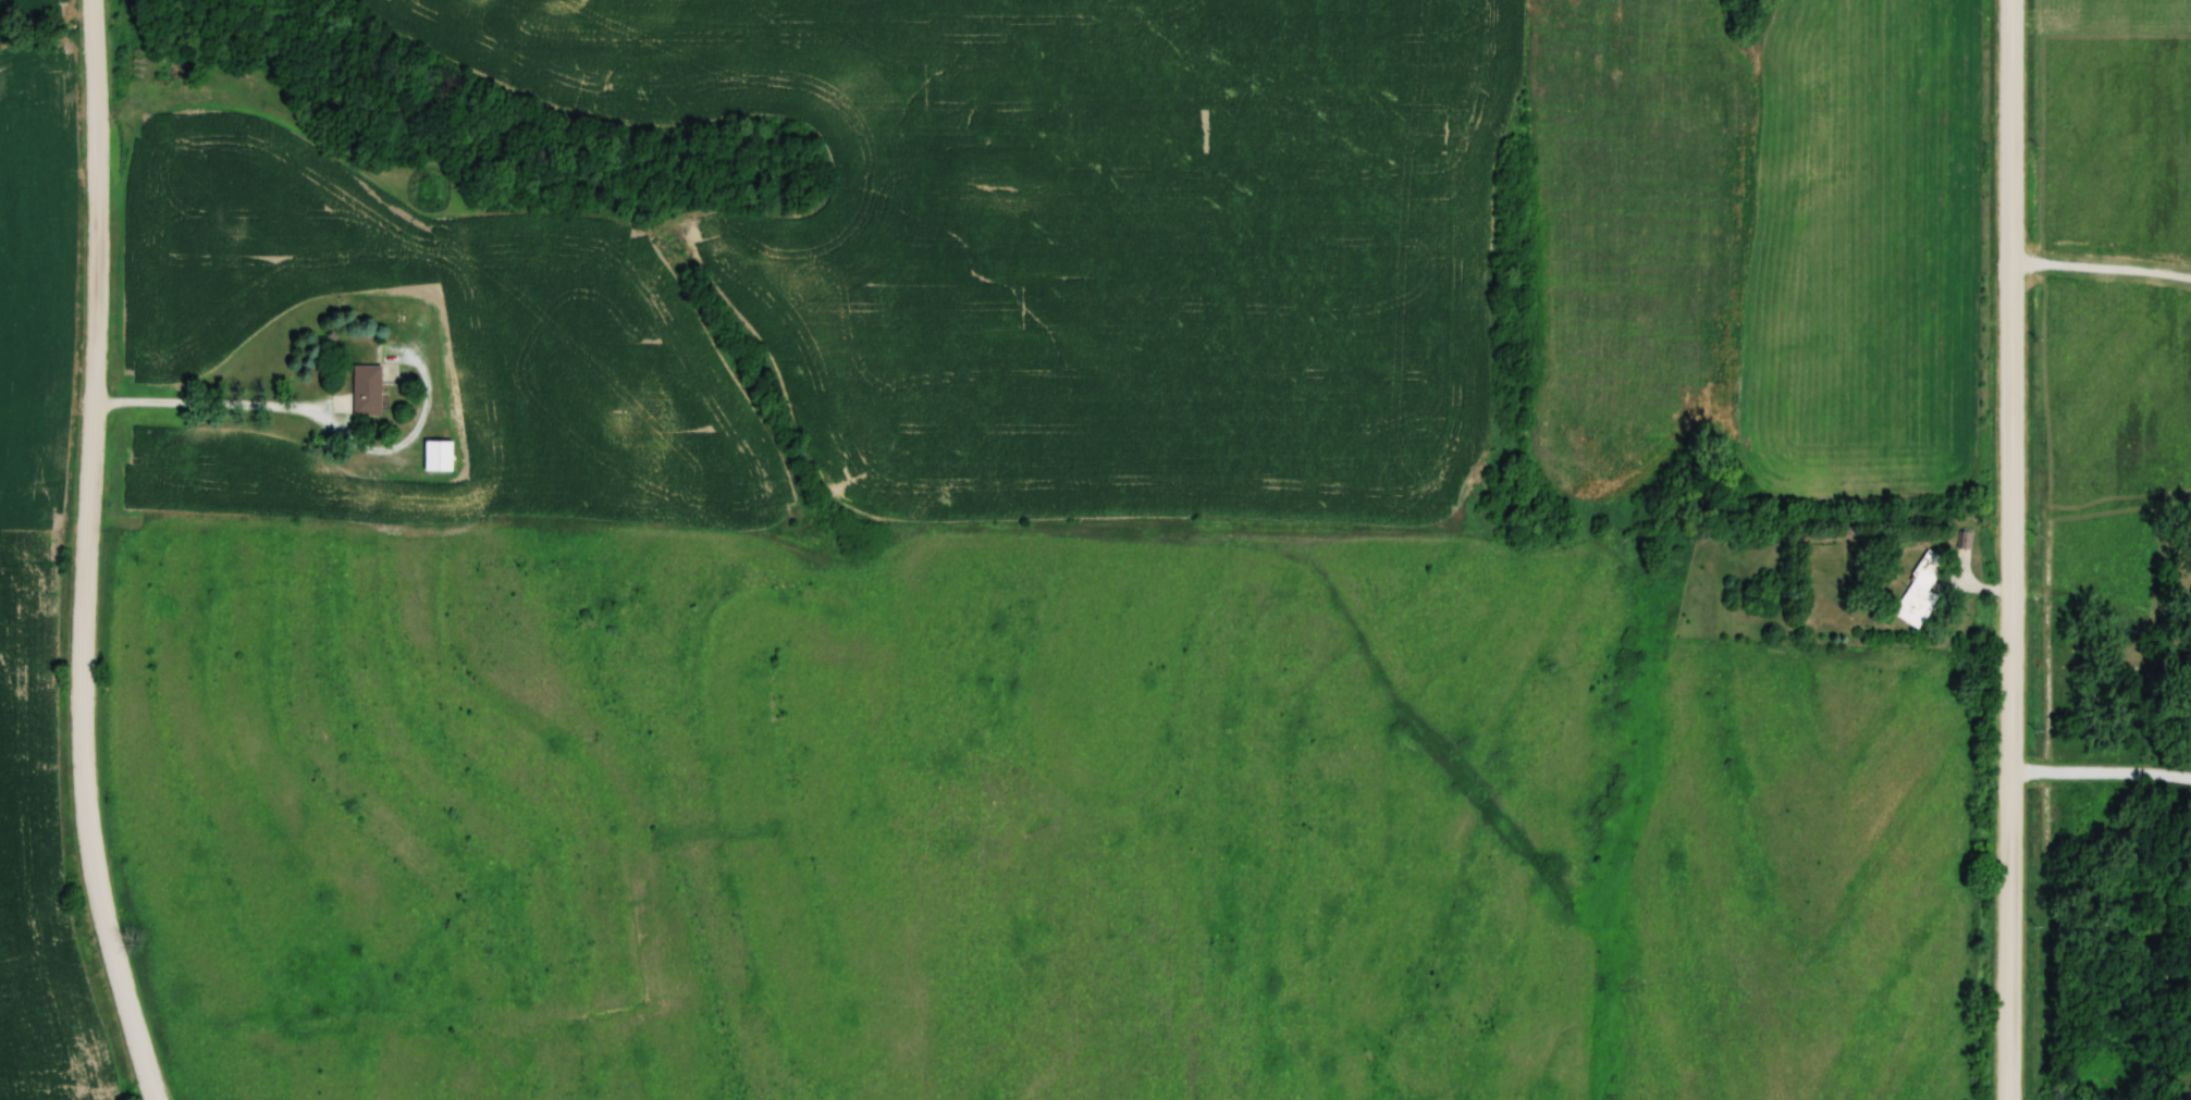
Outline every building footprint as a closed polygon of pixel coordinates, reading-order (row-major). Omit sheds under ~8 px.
[(382,366),(354,366),(354,416),(382,416),(382,366)] [(427,471),(453,471),(453,441),(427,441),(427,471)] [(1945,561),(1926,550),(1890,615),(1918,630),(1937,597),(1928,592),(1945,561)]
